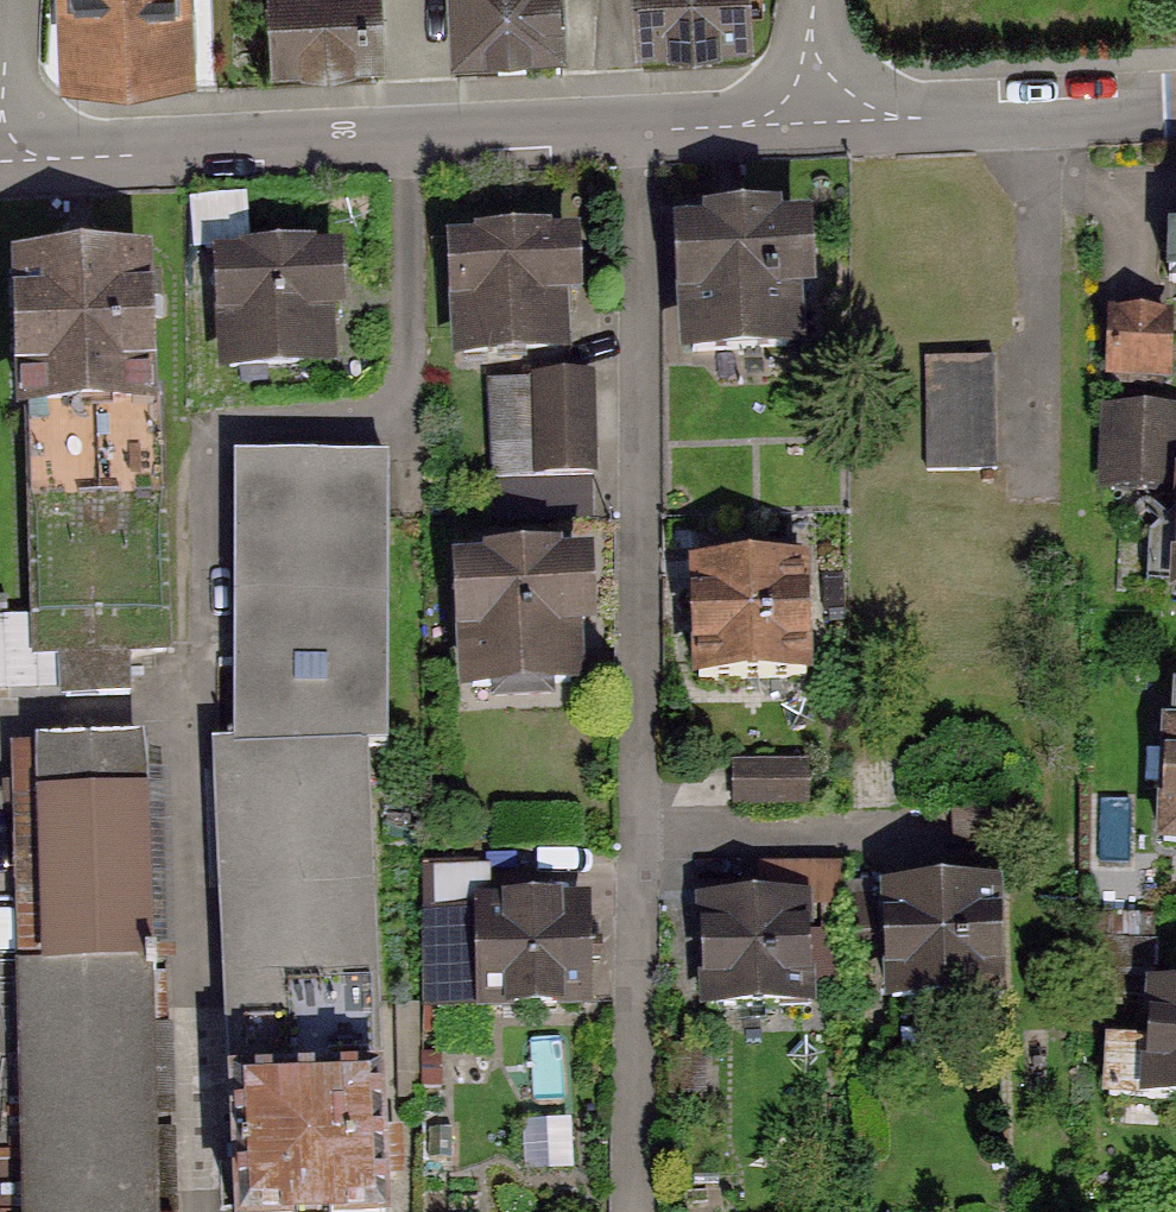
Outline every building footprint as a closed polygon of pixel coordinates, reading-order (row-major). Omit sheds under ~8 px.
[(75,61),(183,55),(180,0),(72,0),(75,61)] [(277,49),(377,45),(375,0),(275,0),(277,49)] [(458,42),(560,37),(559,0),(456,0),(458,42)] [(641,33),(746,27),(745,0),(640,0),(641,33)] [(717,241),(686,242),(691,352),(807,347),(802,236),(770,238),(769,226),(717,229),(717,241)] [(487,255),(459,256),(464,353),(559,348),(556,292),(573,291),(571,249),(540,250),(540,243),(487,246),(487,255)] [(324,254),(219,260),(226,371),(331,365),(324,254)] [(0,274),(0,385),(129,378),(123,268),(0,274)] [(1169,323),(1115,320),(1112,375),(1167,377),(1169,323)] [(993,362),(926,363),(928,471),(995,470),(993,362)] [(586,380),(491,383),(495,522),(590,520),(586,380)] [(167,393),(38,398),(49,657),(178,652),(167,393)] [(1173,414),(1118,412),(1116,491),(1171,493),(1173,414)] [(231,463),(236,752),(373,752),(393,752),(392,466),(231,463)] [(498,578),(467,579),(471,686),(572,681),(569,622),(585,621),(582,573),(550,574),(549,567),(498,569),(498,578)] [(801,577),(692,580),(695,682),(804,679),(801,577)] [(1170,736),(1164,842),(1175,843),(1175,736),(1170,736)] [(14,752),(27,1211),(153,1211),(140,748),(14,752)] [(217,752),(228,1211),(388,1211),(373,752),(236,752),(217,752)] [(806,766),(734,767),(735,805),(806,804),(806,766)] [(995,895),(888,898),(891,1003),(998,1000),(995,895)] [(807,902),(705,904),(708,1008),(809,1005),(807,902)] [(583,906),(457,909),(459,988),(484,988),(485,1005),(585,1003),(583,906)] [(1152,992),(1149,1048),(1114,1046),(1111,1098),(1175,1102),(1175,994),(1152,992)]
